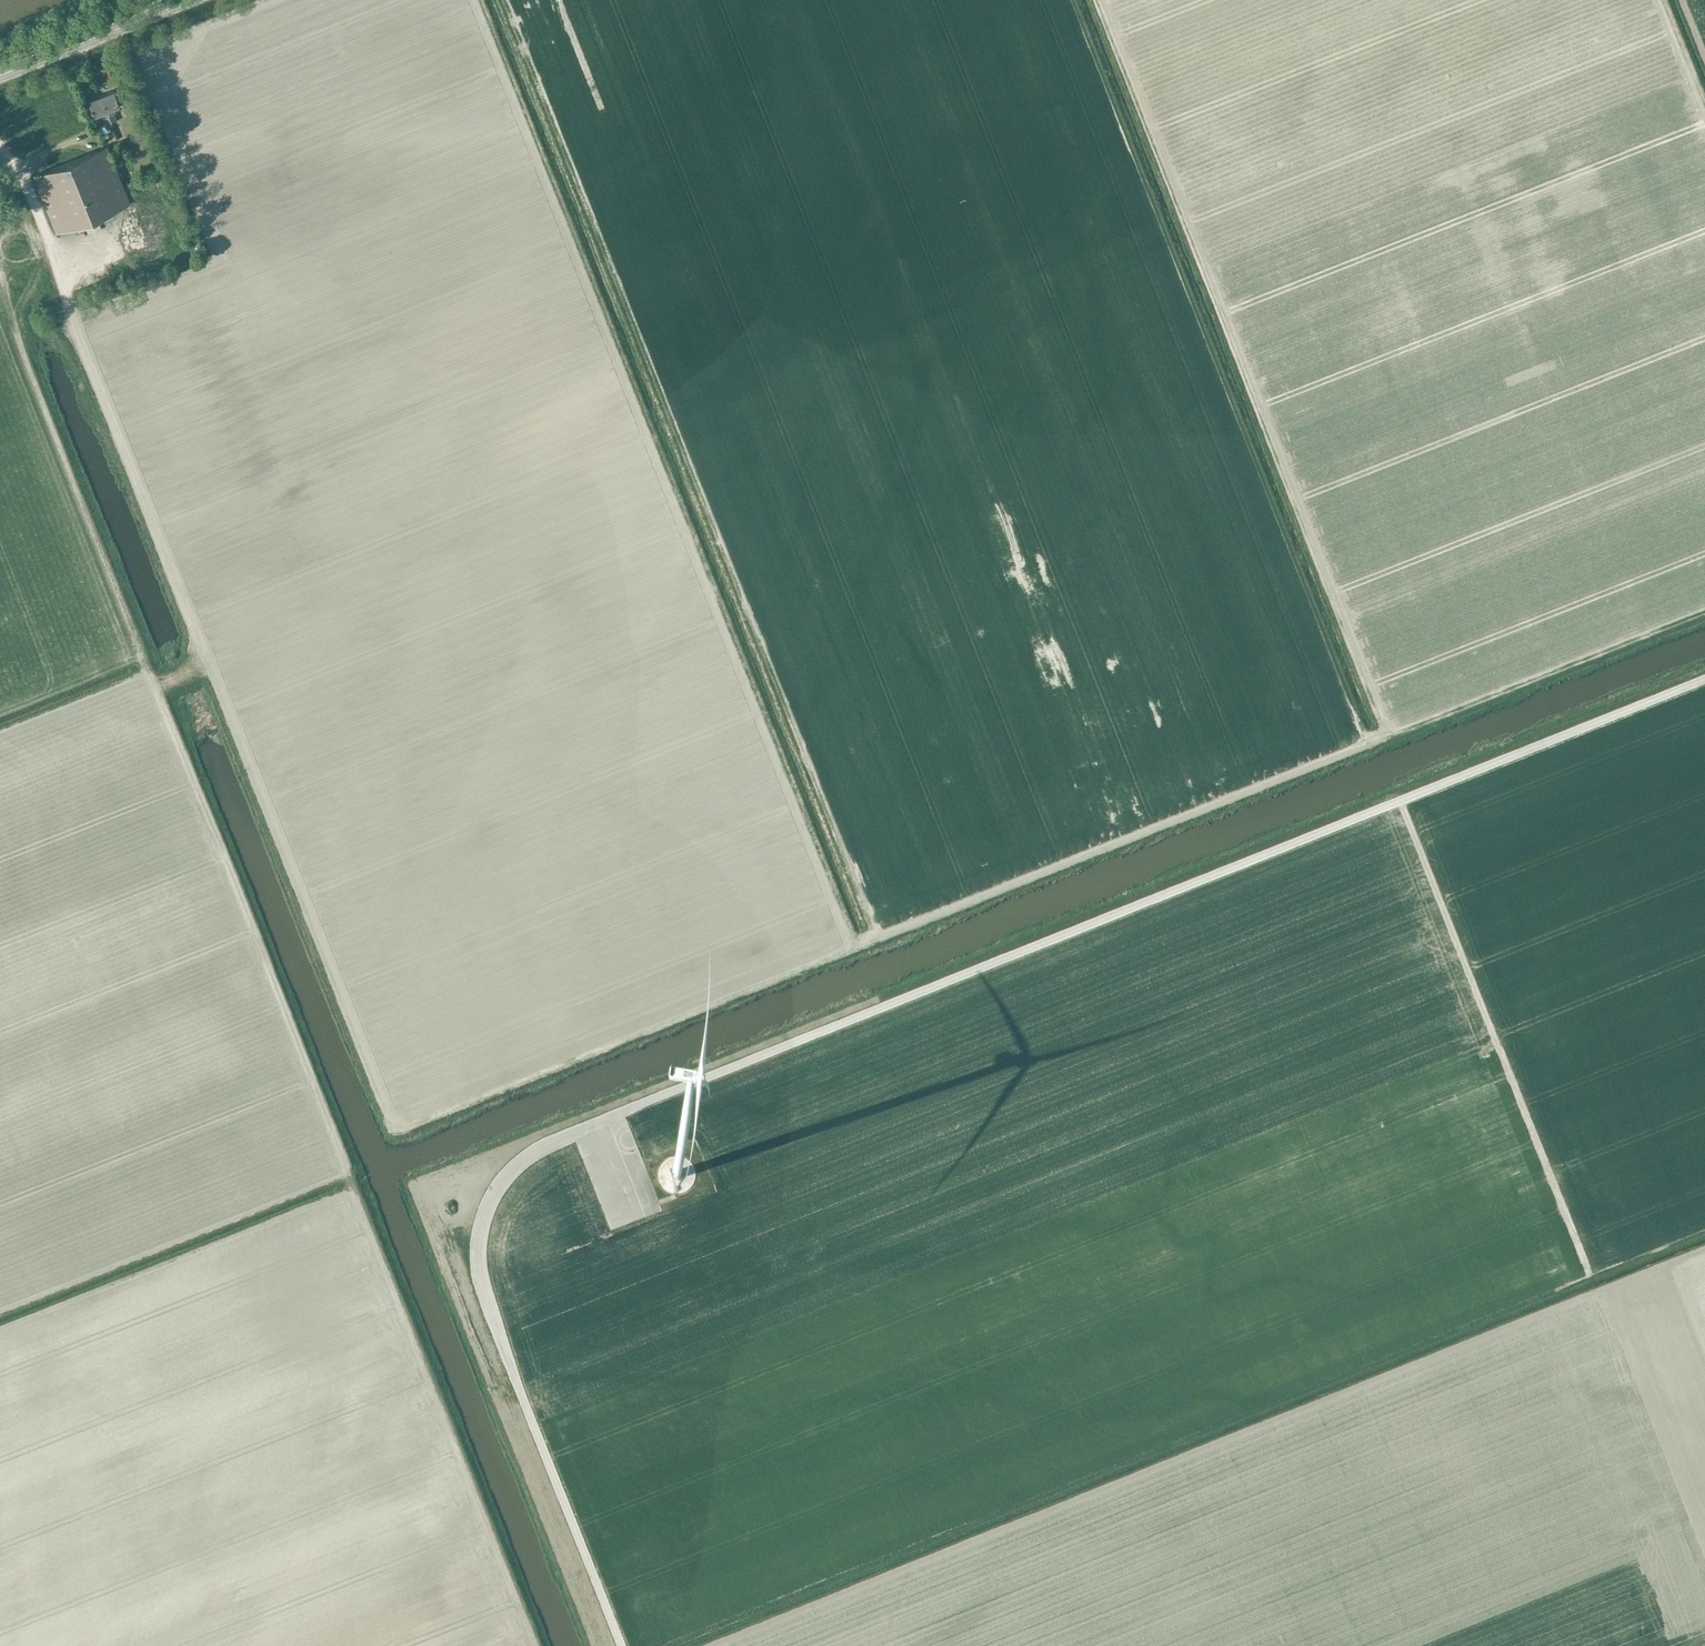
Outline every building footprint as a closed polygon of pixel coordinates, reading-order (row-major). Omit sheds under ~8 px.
[(101,95),(111,122),(116,120),(114,113),(115,113),(114,109),(120,106),(114,90),(101,95)] [(111,122),(101,95),(88,100),(94,116),(100,114),(102,119),(104,119),(106,124),(111,122)] [(144,130),(138,132),(141,140),(147,138),(144,130)] [(32,175),(55,233),(130,203),(107,146),(32,175)] [(200,536),(209,532),(206,525),(197,529),(200,536)] [(676,1168),(675,1168),(674,1168),(673,1169),(672,1169),(671,1170),(670,1171),(670,1172),(669,1172),(669,1173),(669,1174),(669,1175),(669,1176),(669,1177),(670,1177),(670,1178),(671,1178),(671,1179),(672,1179),(672,1180),(673,1180),(674,1180),(674,1181),(675,1181),(676,1181),(677,1180),(678,1180),(679,1179),(680,1179),(680,1178),(681,1177),(681,1176),(681,1175),(682,1174),(681,1174),(681,1173),(681,1172),(681,1171),(680,1171),(680,1170),(679,1170),(679,1169),(678,1169),(677,1169),(677,1168),(676,1168)]
